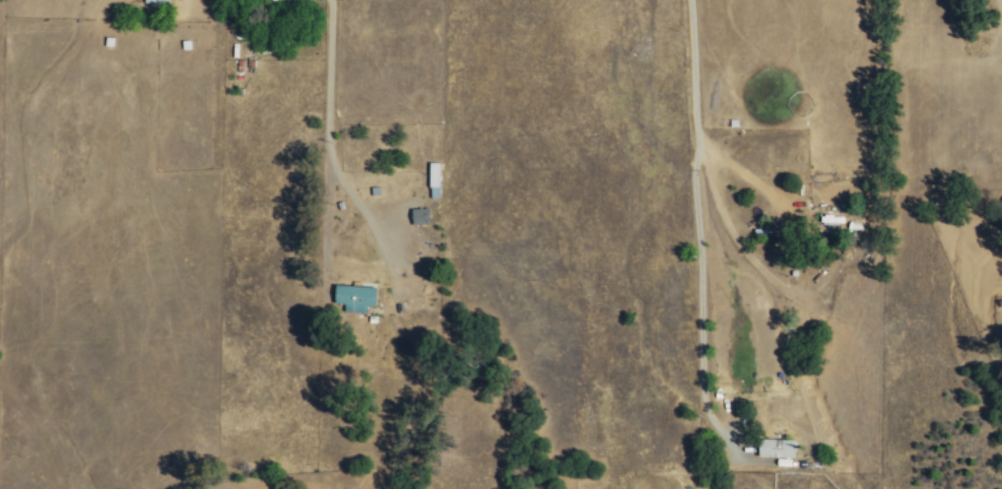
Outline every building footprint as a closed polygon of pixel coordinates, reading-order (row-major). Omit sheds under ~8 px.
[(410,209),(411,225),(428,225),(427,209),(410,209)] [(375,287),(334,285),(333,310),(365,312),(365,307),(374,307),(375,287)] [(757,457),(793,458),(794,440),(758,439),(757,457)]
